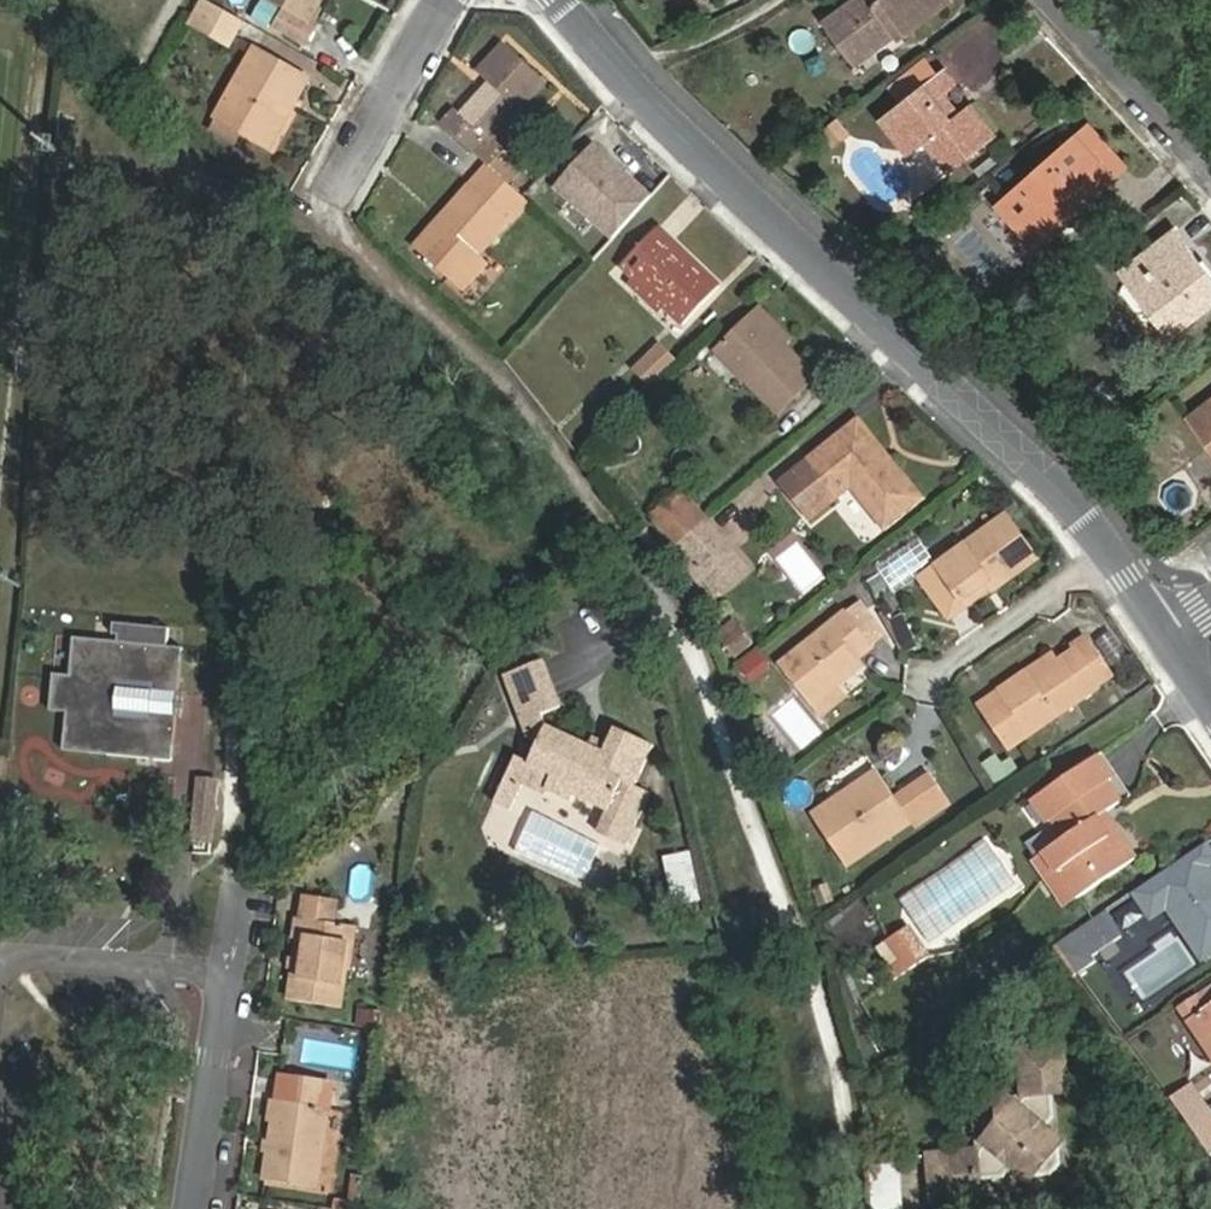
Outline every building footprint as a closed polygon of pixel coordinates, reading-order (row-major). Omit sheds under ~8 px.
[(201,22),(214,0),(205,0),(194,18),(201,22)] [(201,22),(230,40),(245,17),(216,0),(214,0),(201,22)] [(325,0),(280,0),(315,19),(325,0)] [(825,17),(858,63),(900,33),(904,38),(954,2),(953,0),(849,0),(825,17)] [(459,108),(445,124),(492,166),(509,182),(524,164),(497,137),(548,80),(507,43),(483,72),(494,82),(466,114),(459,108)] [(222,114),(249,130),(276,145),(316,77),(260,47),(222,114)] [(949,92),(964,83),(952,65),(881,114),(908,154),(928,141),(950,170),(999,135),(975,101),(963,109),(949,92)] [(242,144),(249,130),(222,114),(214,127),(242,144)] [(1119,179),(1079,132),(998,200),(1036,248),(1119,179)] [(548,183),(609,232),(645,188),(584,139),(548,183)] [(509,182),(492,166),(422,247),(469,288),(494,260),(487,253),(531,202),(509,182)] [(655,217),(649,224),(663,237),(669,231),(655,217)] [(628,266),(661,299),(679,316),(715,277),(669,231),(663,237),(649,224),(618,255),(628,266)] [(1176,226),(1121,268),(1175,338),(1210,310),(1210,269),(1176,226)] [(655,306),(661,299),(628,266),(622,273),(655,306)] [(805,371),(779,342),(761,322),(767,317),(752,302),(709,346),(767,408),(805,371)] [(761,322),(779,342),(783,334),(767,317),(761,322)] [(632,370),(653,390),(681,362),(661,341),(632,370)] [(1176,425),(1210,471),(1210,399),(1176,425)] [(868,454),(878,446),(855,418),(804,461),(834,497),(849,486),(882,524),(917,494),(888,458),(879,467),(868,454)] [(888,458),(878,446),(868,454),(879,467),(888,458)] [(789,474),(781,480),(811,517),(819,510),(789,474)] [(650,513),(676,544),(677,543),(706,518),(679,487),(650,513)] [(984,580),(989,587),(1029,559),(999,516),(932,563),(956,599),(984,580)] [(706,518),(677,543),(691,558),(719,533),(706,518)] [(719,533),(691,558),(703,572),(731,548),(719,533)] [(703,572),(717,589),(745,564),(731,548),(703,572)] [(932,563),(915,575),(946,618),(989,587),(984,580),(956,599),(932,563)] [(886,632),(862,601),(849,611),(874,642),(886,632)] [(182,686),(185,633),(170,632),(171,614),(117,611),(116,623),(121,623),(121,629),(77,627),(75,667),(58,666),(57,703),(73,704),(70,748),(178,754),(181,709),(169,709),(169,685),(182,686)] [(874,642),(849,611),(783,664),(814,703),(842,681),(867,660),(861,653),(874,642)] [(738,618),(719,630),(736,656),(755,645),(738,618)] [(1033,676),(1027,669),(997,690),(1002,700),(986,712),(1008,746),(1114,673),(1089,639),(1058,660),(1033,676)] [(550,704),(568,695),(548,650),(510,666),(536,724),(550,730),(540,753),(562,762),(556,778),(581,789),(584,783),(618,798),(608,820),(636,833),(659,781),(640,772),(658,732),(623,716),(611,741),(553,715),(550,704)] [(1052,652),(1027,669),(1033,676),(1058,660),(1052,652)] [(814,703),(822,714),(850,692),(842,681),(814,703)] [(190,710),(192,687),(182,686),(169,685),(169,709),(181,709),(190,710)] [(516,770),(530,776),(533,768),(556,778),(562,762),(540,753),(526,747),(516,770)] [(1008,751),(984,765),(997,787),(1021,773),(1008,751)] [(1114,781),(1096,755),(1086,761),(1104,788),(1114,781)] [(1028,801),(1047,829),(1054,824),(1066,842),(1043,857),(1057,877),(1051,880),(1067,904),(1130,861),(1114,838),(1109,842),(1097,823),(1102,819),(1128,802),(1114,781),(1104,788),(1086,761),(1028,801)] [(903,790),(886,765),(826,807),(856,854),(918,813),(921,817),(956,795),(938,767),(903,790)] [(519,800),(530,776),(516,770),(505,794),(519,800)] [(216,776),(199,775),(194,838),(211,839),(216,776)] [(534,812),(515,850),(583,883),(602,844),(534,812)] [(1114,838),(1102,819),(1097,823),(1109,842),(1114,838)] [(1134,892),(1152,918),(1168,908),(1203,960),(1210,954),(1210,870),(1208,866),(1210,865),(1210,850),(1206,843),(1134,892)] [(342,897),(305,892),(302,914),(339,919),(342,897)] [(1126,934),(1149,922),(1134,894),(1111,906),(1126,934)] [(1125,934),(1108,909),(1064,939),(1062,941),(1060,942),(1053,946),(1076,976),(1099,960),(1095,955),(1125,934)] [(351,964),(356,921),(353,921),(339,919),(302,914),(292,995),(343,1002),(348,963),(351,964)] [(909,937),(902,928),(877,945),(884,955),(891,950),(904,970),(916,962),(903,942),(909,937)] [(1178,1006),(1210,1056),(1210,985),(1178,1006)] [(1069,1042),(1024,1043),(1026,1088),(975,1141),(928,1143),(929,1190),(977,1188),(976,1163),(1005,1162),(1015,1151),(1026,1161),(1061,1125),(1051,1117),(1060,1109),(1060,1087),(1070,1086),(1069,1042)] [(315,1186),(331,1084),(282,1077),(266,1179),(315,1186)] [(1210,1152),(1210,1106),(1195,1084),(1173,1099),(1210,1152)]
